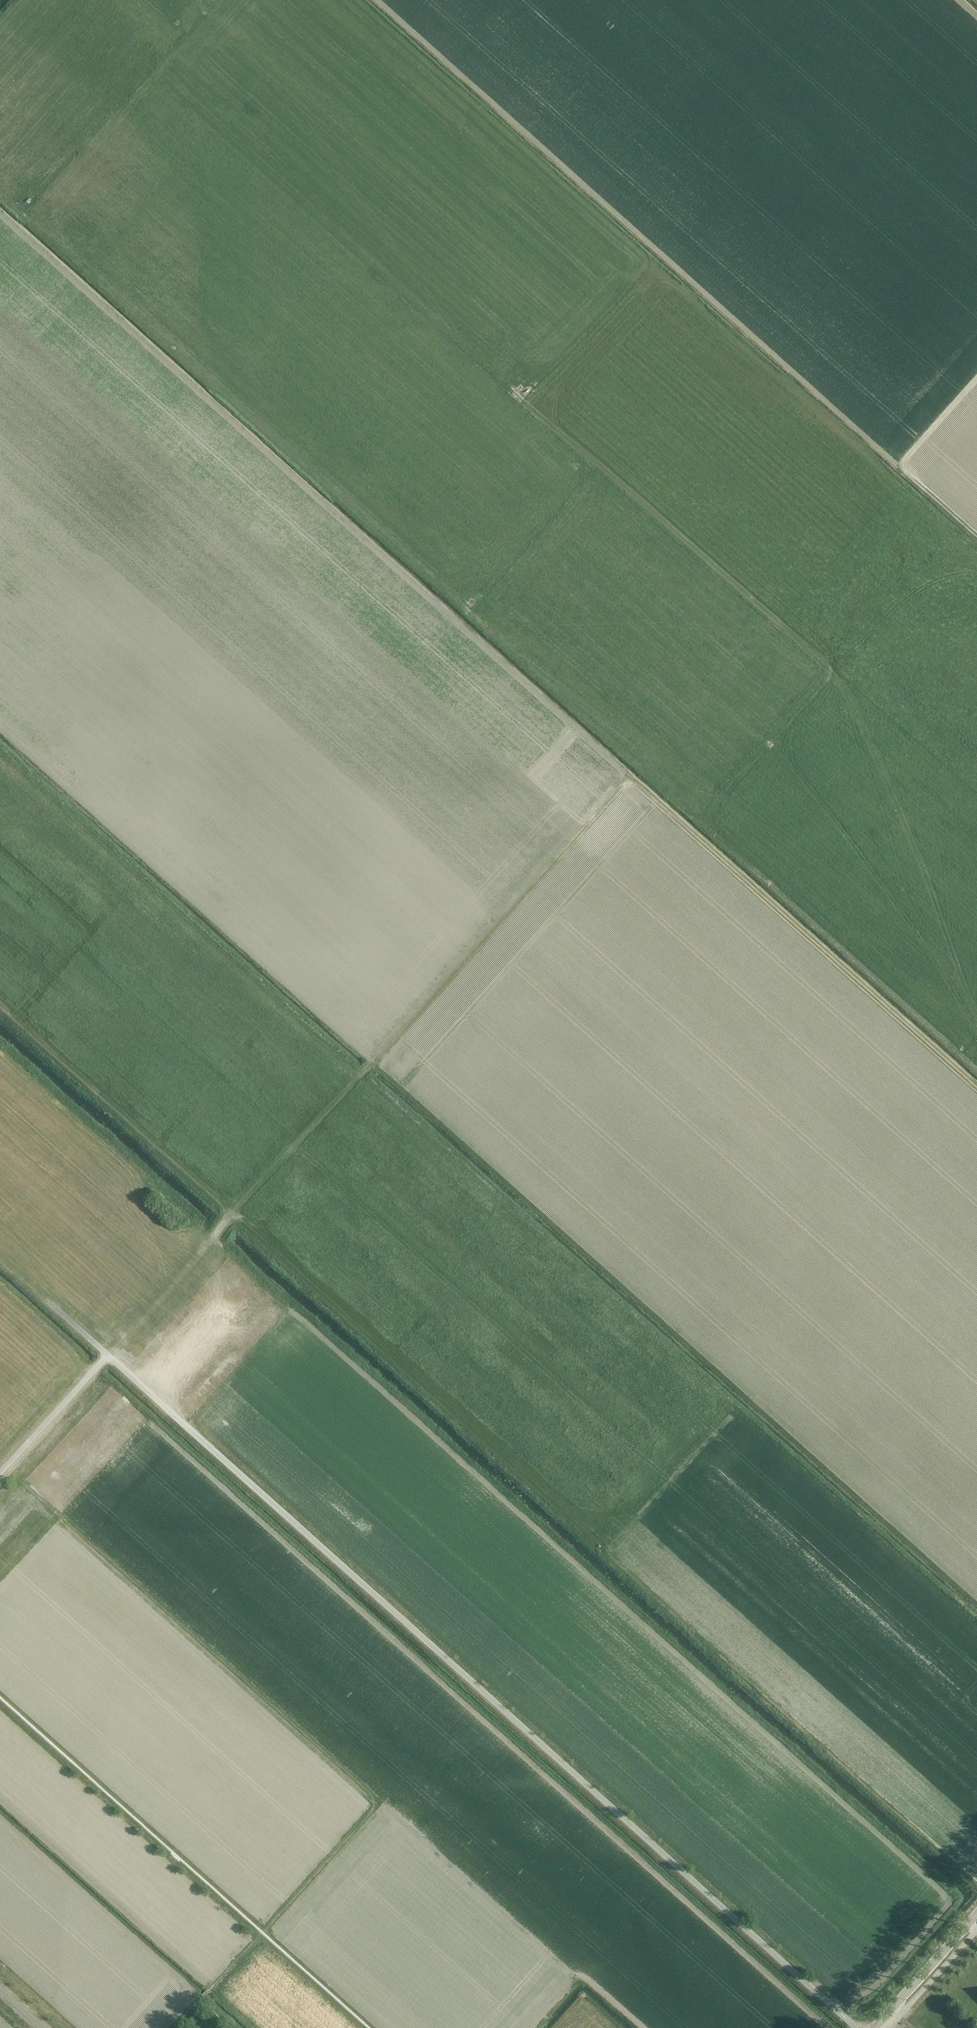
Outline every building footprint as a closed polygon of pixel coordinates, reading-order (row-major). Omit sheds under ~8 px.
[(286,1094),(299,1075),(295,1072),(282,1091),(286,1094)] [(129,1418),(138,1409),(133,1405),(125,1414),(129,1418)] [(118,1430),(126,1421),(122,1418),(115,1427),(118,1430)]
